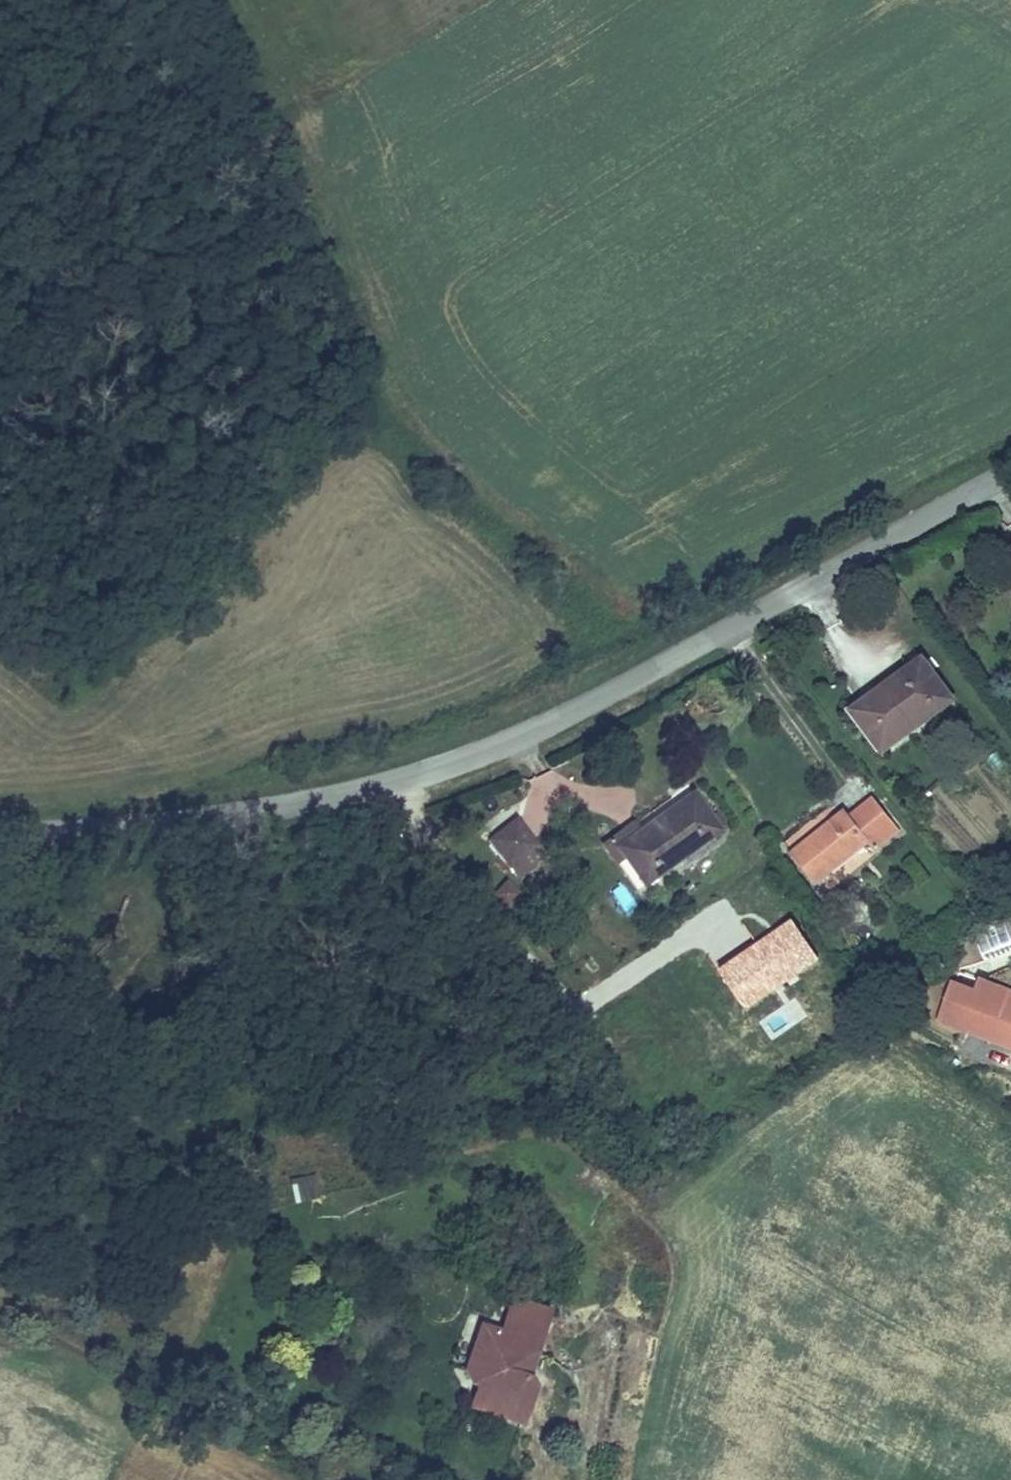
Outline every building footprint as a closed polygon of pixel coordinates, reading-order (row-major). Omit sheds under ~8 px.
[(864,714),(891,748),(957,696),(925,657),(894,682),(898,686),(864,714)] [(634,842),(660,876),(730,818),(699,781),(648,823),(652,827),(634,842)] [(797,849),(818,876),(870,835),(880,848),(904,829),(877,795),(854,814),(849,808),(797,849)] [(504,837),(519,857),(544,838),(529,818),(504,837)] [(977,975),(974,983),(951,975),(935,1023),(1010,1048),(1010,986),(977,975)] [(515,1423),(553,1444),(572,1410),(569,1400),(560,1396),(566,1385),(574,1383),(599,1337),(563,1318),(546,1349),(529,1339),(506,1382),(510,1395),(526,1404),(515,1423)]
